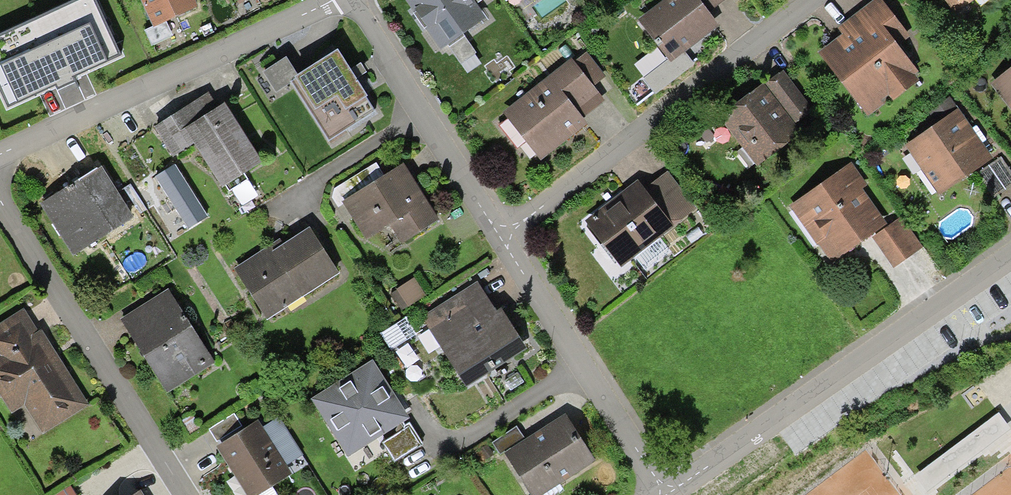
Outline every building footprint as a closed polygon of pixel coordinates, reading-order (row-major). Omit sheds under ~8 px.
[(0,34),(0,95),(6,109),(119,59),(93,0),(77,0),(0,34)] [(144,29),(190,10),(186,0),(133,0),(144,29)] [(432,55),(482,23),(467,0),(397,0),(432,55)] [(666,1),(636,24),(666,64),(715,28),(705,14),(723,0),(665,0),(666,1)] [(815,55),(863,120),(919,80),(897,49),(909,40),(880,0),(872,0),(832,29),(839,37),(815,55)] [(948,17),(971,0),(936,0),(948,17)] [(465,63),(481,52),(472,37),(455,48),(465,63)] [(284,86),(324,146),(376,112),(336,51),(292,80),(279,61),(254,77),(267,97),(284,86)] [(601,80),(580,53),(496,117),(532,163),(579,127),(575,121),(598,104),(587,90),(601,80)] [(986,85),(1010,120),(1010,67),(986,85)] [(780,73),(759,88),(787,126),(808,111),(780,73)] [(759,88),(717,119),(752,168),(795,137),(787,126),(759,88)] [(195,143),(222,186),(263,161),(227,103),(217,109),(207,92),(155,125),(174,156),(195,143)] [(956,112),(900,149),(932,199),(982,166),(989,161),(956,112)] [(989,161),(982,166),(1001,196),(1010,189),(1010,174),(998,155),(989,161)] [(175,163),(154,177),(169,201),(188,230),(209,216),(175,163)] [(433,222),(397,166),(337,204),(361,241),(383,227),(395,246),(433,222)] [(850,166),(785,208),(824,266),(866,239),(888,225),(850,166)] [(99,167),(38,205),(72,258),(133,220),(99,167)] [(578,227),(615,272),(692,210),(663,175),(642,192),(634,182),(578,227)] [(895,220),(888,225),(866,239),(887,271),(916,252),(895,220)] [(300,226),(230,271),(262,320),(332,275),(300,226)] [(412,275),(383,291),(394,310),(422,294),(412,275)] [(474,282),(415,318),(459,390),(518,353),(474,282)] [(167,292),(117,321),(159,391),(208,362),(167,292)] [(32,439),(83,408),(24,310),(0,324),(0,409),(4,416),(14,410),(32,439)] [(368,360),(306,399),(341,456),(403,418),(368,360)] [(499,454),(523,494),(537,494),(589,464),(561,417),(499,454)] [(211,446),(239,494),(255,494),(284,478),(252,423),(211,446)] [(399,460),(427,444),(416,425),(388,441),(399,460)] [(67,486),(54,494),(74,494),(67,486)]
